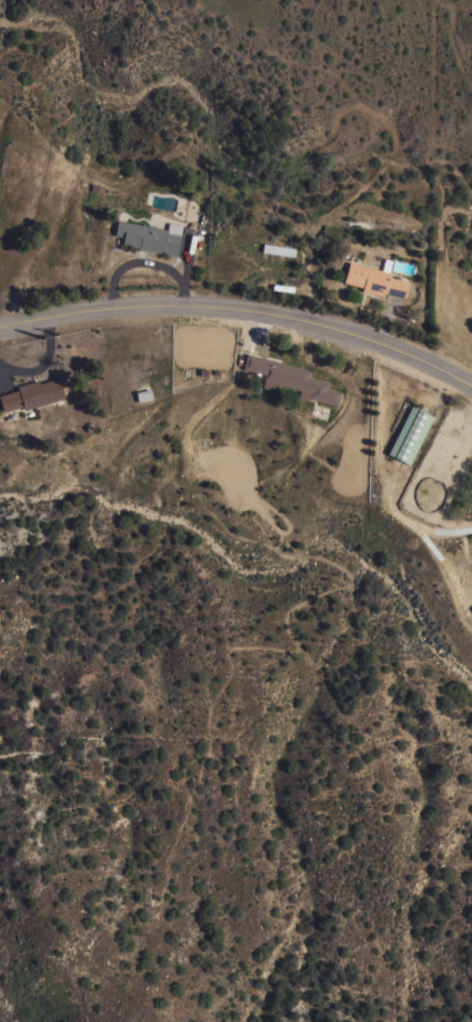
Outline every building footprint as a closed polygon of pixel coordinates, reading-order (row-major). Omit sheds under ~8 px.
[(166,229),(168,221),(182,224),(176,256),(138,249),(138,247),(121,244),(122,236),(114,235),(116,220),(166,229)] [(295,247),(293,256),(261,251),(262,243),(295,247)] [(348,261),(389,272),(388,276),(408,281),(404,297),(384,292),(383,296),(361,290),(362,287),(343,282),(348,261)] [(278,384),(277,391),(261,387),(263,380),(262,380),(264,374),(259,373),(259,376),(254,375),(255,371),(242,368),(246,353),(309,370),(308,376),(329,381),(327,387),(340,391),(337,405),(307,398),(306,400),(297,398),(299,390),(278,384)] [(2,412),(0,405),(0,394),(17,389),(16,385),(37,379),(38,383),(58,377),(64,397),(23,410),(22,406),(2,412)] [(149,388),(151,398),(137,401),(135,391),(149,388)] [(411,405),(432,416),(408,464),(387,453),(411,405)]
